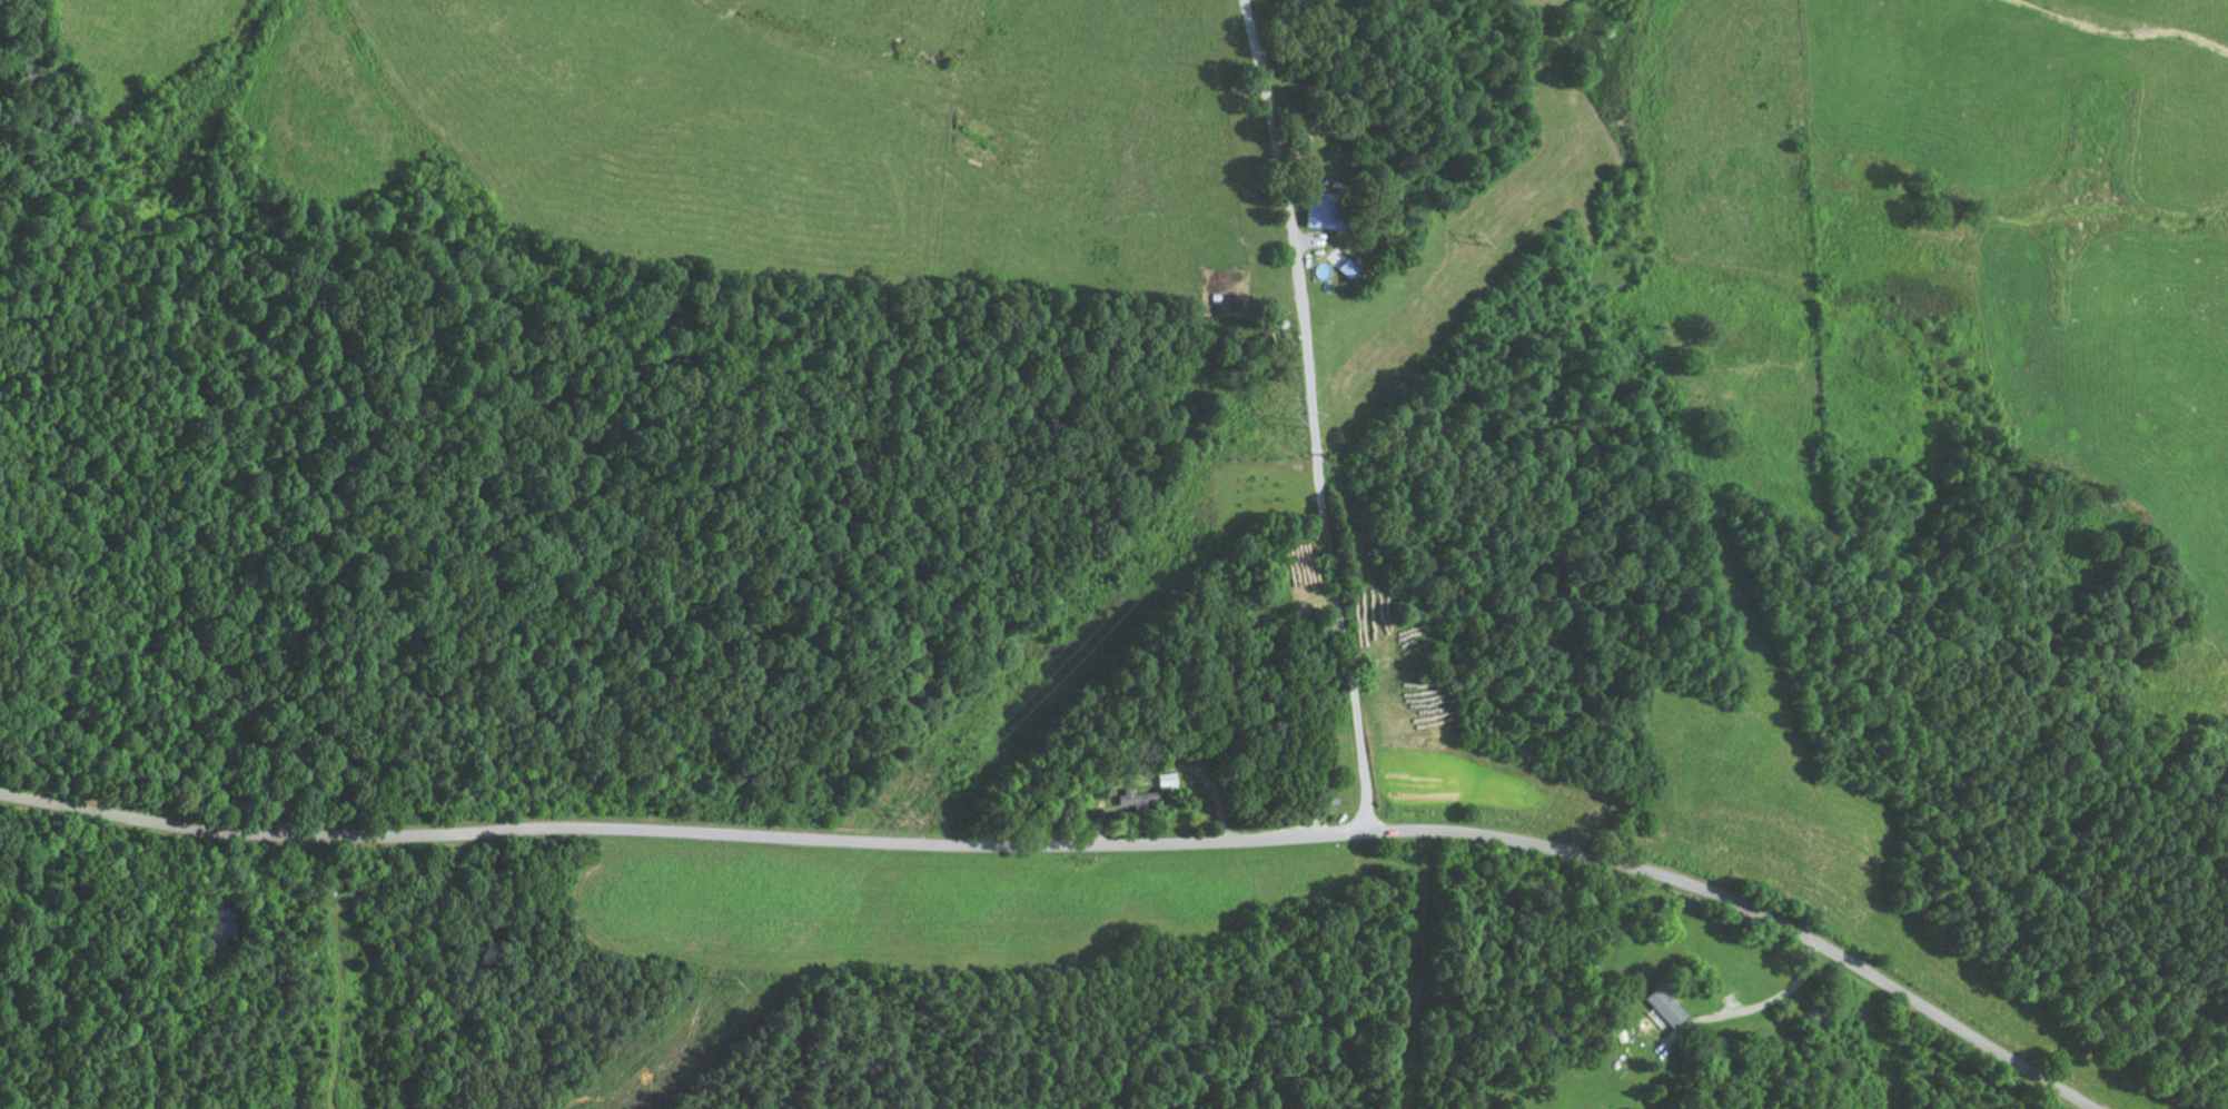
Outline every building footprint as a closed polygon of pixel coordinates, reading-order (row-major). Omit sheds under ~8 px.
[(1314,205),(1306,205),(1305,229),(1333,230),(1334,194),(1315,194),(1314,205)] [(1348,280),(1358,271),(1347,260),(1337,269),(1348,280)] [(1176,787),(1174,772),(1156,775),(1158,790),(1176,787)] [(1644,998),(1672,1029),(1686,1015),(1658,985),(1644,998)]
